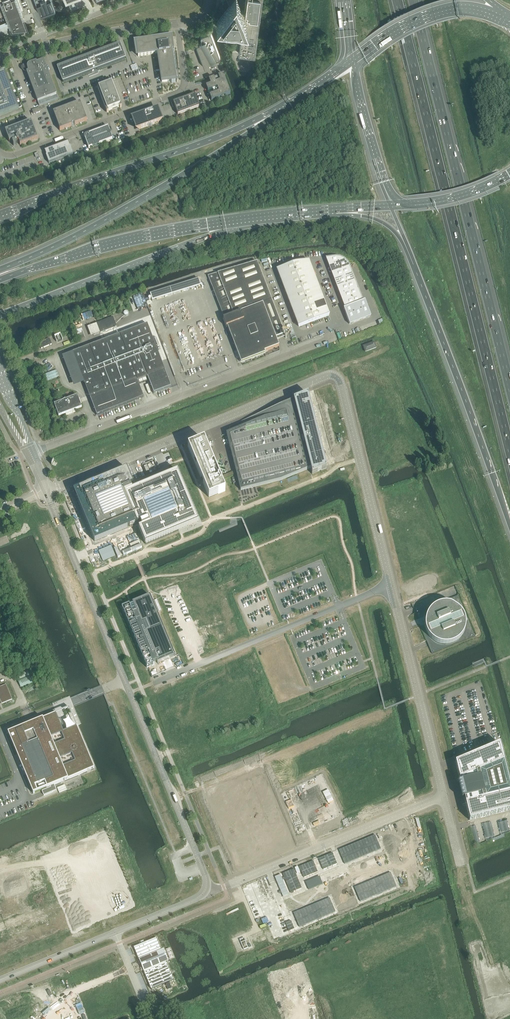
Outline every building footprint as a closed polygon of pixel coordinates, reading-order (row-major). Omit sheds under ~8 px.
[(24,18),(17,0),(0,0),(11,27),(12,26),(13,28),(25,27),(23,21),(23,20),(23,19),(22,19),(22,18),(24,18)] [(41,15),(56,10),(52,0),(35,0),(41,15)] [(217,22),(243,26),(239,53),(255,55),(262,0),(246,0),(246,3),(245,3),(244,9),(244,10),(241,9),(237,0),(234,0),(231,0),(228,0),(230,5),(217,22)] [(0,25),(0,31),(2,36),(11,33),(7,22),(0,25)] [(201,37),(202,40),(201,42),(198,44),(197,44),(197,45),(196,46),(197,46),(205,69),(206,70),(207,70),(208,70),(215,67),(215,66),(216,66),(216,65),(216,64),(214,61),(215,59),(219,58),(219,57),(220,57),(220,56),(220,55),(212,33),(211,33),(211,32),(210,32),(209,32),(202,34),(202,35),(201,35),(201,36),(201,37)] [(172,36),(134,42),(136,42),(137,49),(138,57),(160,54),(160,56),(158,57),(162,82),(169,81),(177,80),(177,83),(173,52),(174,51),(172,36)] [(92,55),(91,55),(92,57),(91,57),(90,53),(89,55),(88,56),(89,57),(86,57),(58,67),(58,68),(57,68),(60,76),(63,82),(92,72),(91,71),(95,69),(97,69),(97,70),(125,59),(126,58),(123,52),(120,44),(120,45),(119,44),(91,55),(92,55)] [(56,95),(43,61),(37,63),(36,62),(29,64),(28,65),(28,66),(27,67),(27,68),(28,72),(26,73),(38,102),(39,106),(58,99),(56,95)] [(5,73),(0,75),(0,116),(18,109),(5,73)] [(225,96),(231,94),(223,75),(209,80),(210,85),(206,87),(211,101),(221,98),(220,93),(224,92),(225,96)] [(106,84),(103,86),(103,85),(97,88),(107,113),(109,113),(108,111),(113,109),(117,107),(118,108),(120,107),(120,108),(122,108),(112,82),(106,84)] [(195,94),(173,103),(175,108),(178,115),(199,107),(199,105),(197,100),(195,94)] [(87,120),(80,103),(53,113),(60,131),(72,126),(72,125),(74,124),(74,125),(75,125),(87,121),(87,120)] [(157,109),(131,118),(135,131),(163,121),(161,115),(159,109),(158,108),(157,109)] [(12,142),(14,146),(14,145),(16,144),(17,145),(16,143),(18,143),(19,142),(20,145),(20,146),(38,139),(31,122),(5,131),(9,142),(10,142),(12,141),(12,142)] [(87,136),(87,137),(87,138),(87,139),(86,139),(85,139),(89,148),(113,139),(108,127),(89,134),(89,135),(88,136),(87,136)] [(46,156),(49,163),(73,154),(70,147),(68,142),(69,142),(44,151),(45,151),(46,156)] [(332,258),(326,259),(327,259),(345,308),(344,309),(349,324),(350,325),(371,317),(371,316),(365,301),(363,302),(350,267),(348,263),(345,260),(343,259),(340,258),(336,257),(332,258)] [(292,264),(295,271),(310,266),(308,262),(308,261),(299,262),(296,263),(292,264)] [(285,334),(257,262),(208,277),(211,285),(221,281),(233,315),(223,319),(226,327),(227,327),(232,340),(241,363),(265,354),(265,352),(279,346),(276,338),(285,334)] [(292,264),(277,270),(280,277),(295,271),(292,264)] [(310,266),(295,271),(298,278),(313,273),(310,266)] [(295,271),(280,277),(283,284),(298,278),(295,271)] [(313,273),(298,278),(300,285),(315,280),(313,273)] [(300,285),(298,278),(283,284),(285,291),(300,285)] [(315,280),(300,285),(303,293),(318,287),(315,280)] [(300,285),(285,291),(288,298),(303,293),(300,285)] [(318,287),(303,293),(306,300),(321,294),(318,287)] [(303,293),(288,298),(291,305),(306,300),(303,293)] [(321,294),(306,300),(308,307),(323,301),(321,294)] [(308,307),(306,300),(291,305),(293,313),(308,307)] [(323,301),(308,307),(311,314),(326,308),(323,301)] [(311,314),(308,307),(293,313),(296,320),(311,314)] [(326,308),(311,314),(314,321),(329,315),(326,308)] [(314,321),(311,314),(296,320),(299,327),(314,321)] [(113,317),(97,323),(100,333),(117,327),(113,317)] [(147,324),(73,352),(90,399),(97,415),(144,397),(138,382),(148,378),(154,394),(171,387),(165,371),(147,324)] [(49,339),(39,343),(41,349),(52,344),(49,339)] [(374,343),(363,347),(365,352),(376,348),(374,343)] [(229,426),(231,431),(227,433),(236,473),(237,476),(241,491),(281,481),(311,468),(312,474),(326,468),(308,394),(229,426)] [(77,395),(54,404),(59,416),(82,407),(77,395)] [(220,477),(204,440),(188,447),(201,478),(203,483),(209,498),(225,491),(221,480),(237,474),(236,470),(220,477)] [(127,469),(74,491),(95,542),(133,526),(135,525),(140,523),(142,527),(139,528),(141,534),(142,536),(145,544),(179,530),(199,522),(197,517),(194,512),(193,509),(188,497),(187,494),(182,482),(181,479),(177,471),(164,477),(162,478),(155,481),(152,482),(145,485),(142,486),(132,490),(131,486),(133,485),(132,480),(127,469)] [(129,604),(122,607),(147,668),(148,667),(154,665),(153,663),(157,662),(158,664),(175,656),(172,648),(157,612),(150,596),(133,603),(133,605),(130,606),(129,604)] [(425,637),(428,635),(429,637),(432,640),(435,642),(439,644),(442,645),(446,645),(450,644),(454,643),(457,641),(460,638),(462,635),(464,632),(465,628),(466,625),(465,621),(465,620),(468,618),(466,613),(463,614),(462,614),(460,611),(457,608),(454,606),(450,605),(446,604),(442,604),(439,605),(435,607),(432,609),(429,612),(427,615),(426,619),(425,623),(425,626),(421,628),(425,637)] [(0,633),(0,641),(9,638),(6,631),(0,633)] [(28,671),(16,676),(18,680),(30,675),(28,671)] [(29,675),(18,680),(21,687),(21,688),(32,683),(29,675)] [(90,757),(77,726),(76,726),(72,727),(71,727),(70,727),(70,728),(63,731),(56,714),(57,714),(56,713),(8,733),(17,754),(25,774),(33,794),(50,787),(51,787),(42,791),(44,796),(53,792),(53,791),(56,789),(55,786),(54,785),(61,782),(64,781),(78,775),(80,774),(87,771),(90,770),(94,768),(90,757)] [(465,803),(470,821),(477,819),(492,815),(508,811),(509,811),(509,787),(504,762),(500,744),(494,746),(478,753),(464,759),(455,763),(460,781),(460,783),(458,783),(459,791),(462,800),(464,799),(465,803)] [(375,835),(339,850),(345,864),(381,849),(375,835)] [(333,853),(319,859),(323,870),(337,864),(333,853)] [(313,861),(299,867),(304,878),(318,872),(313,861)] [(294,869),(283,874),(291,893),(302,888),(294,869)] [(391,873),(355,888),(360,902),(397,887),(391,873)] [(287,891),(280,875),(275,877),(282,894),(287,891)] [(330,898),(294,913),(299,927),(335,912),(330,898)] [(286,923),(289,931),(295,929),(291,921),(286,923)] [(146,942),(134,948),(139,960),(143,958),(145,963),(144,963),(145,965),(147,970),(144,971),(151,990),(163,985),(162,982),(164,981),(166,984),(168,982),(174,980),(166,962),(168,961),(163,949),(161,950),(156,938),(152,940),(148,941),(149,944),(147,945),(146,942)]
